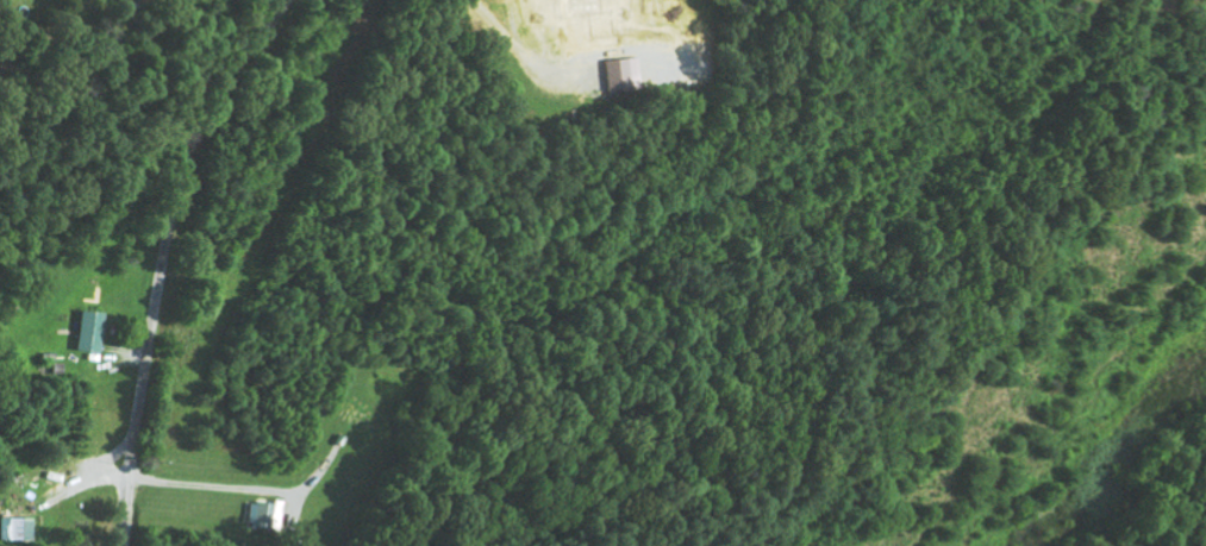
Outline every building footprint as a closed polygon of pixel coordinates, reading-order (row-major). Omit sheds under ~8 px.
[(604,61),(607,92),(640,88),(637,58),(604,61)] [(101,353),(104,313),(80,312),(78,351),(101,353)] [(283,505),(250,500),(247,526),(279,531),(283,505)] [(0,519),(0,542),(32,542),(32,519),(0,519)]
